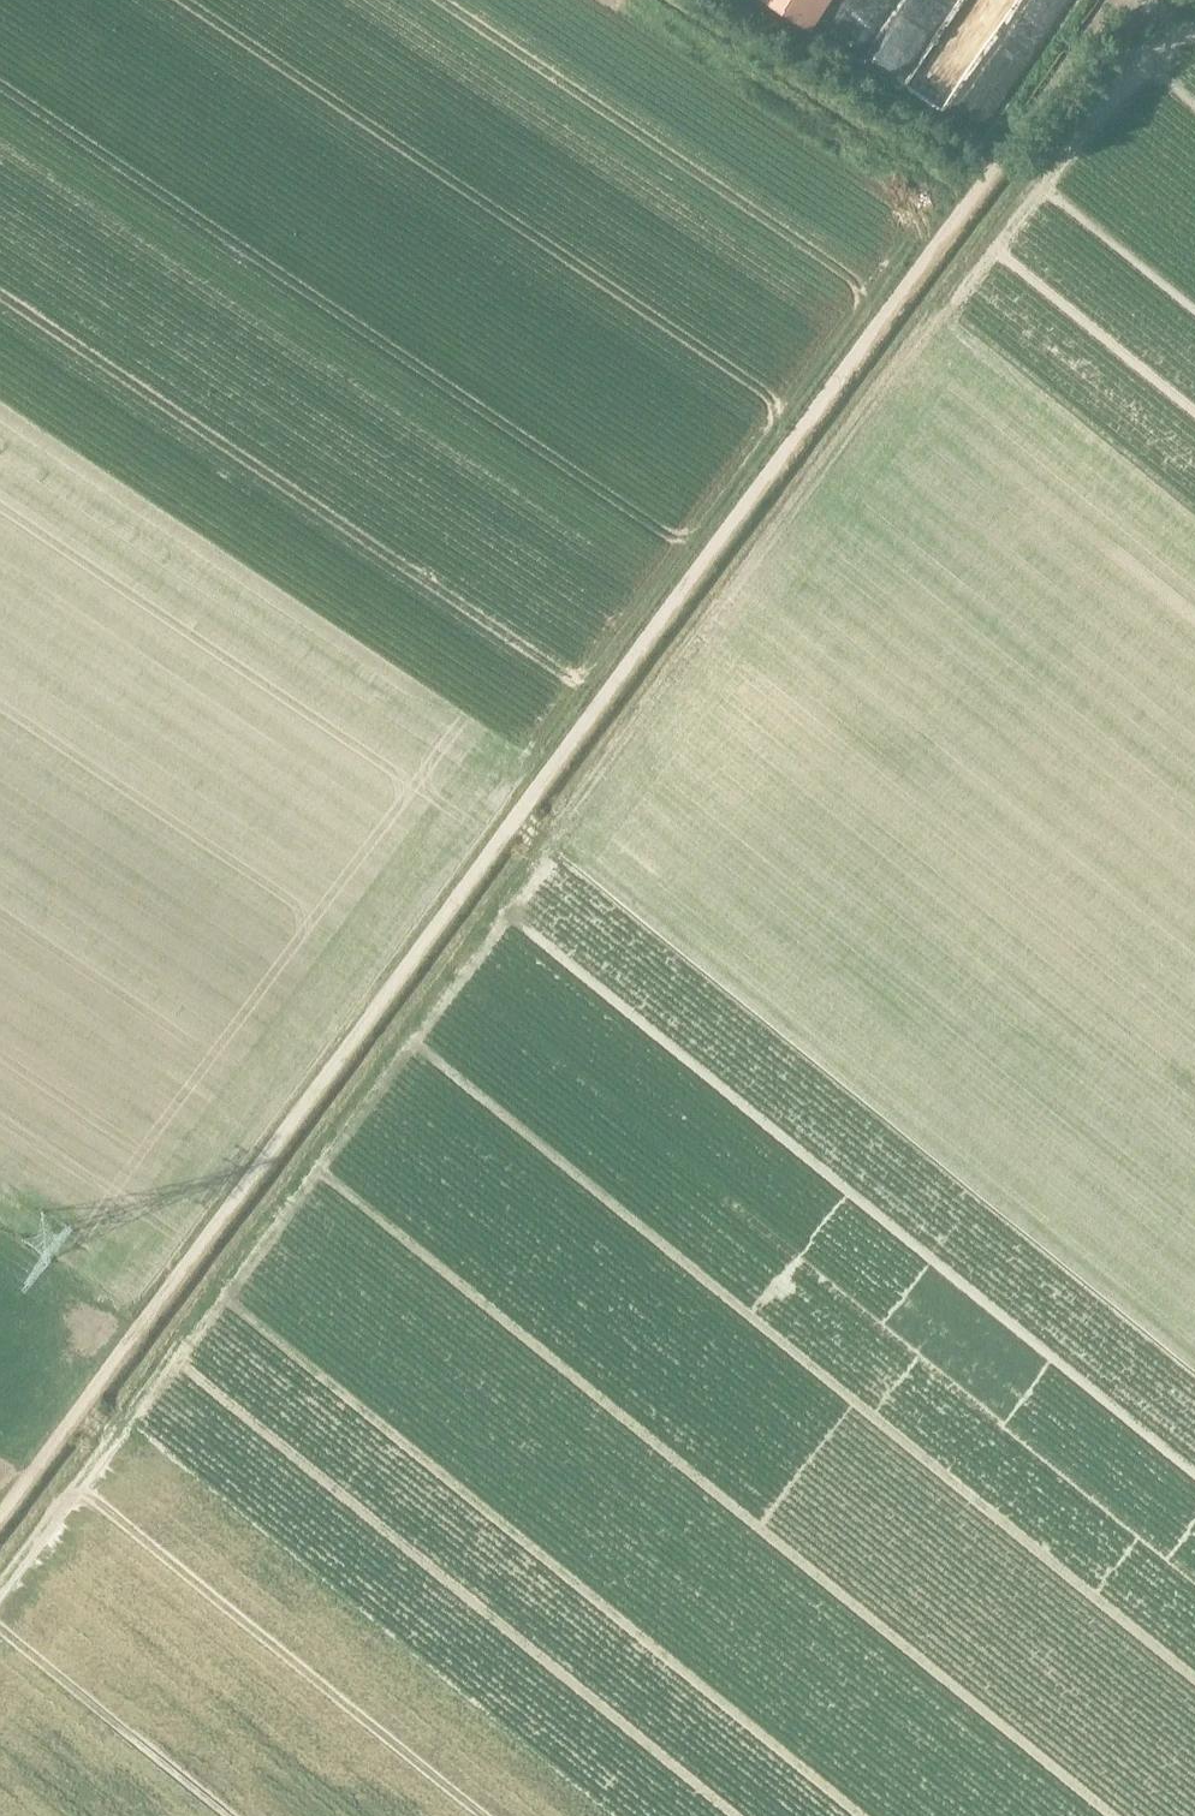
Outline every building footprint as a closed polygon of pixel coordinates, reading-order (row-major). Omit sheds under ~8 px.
[(789,19),(801,0),(761,0),(789,19)]
